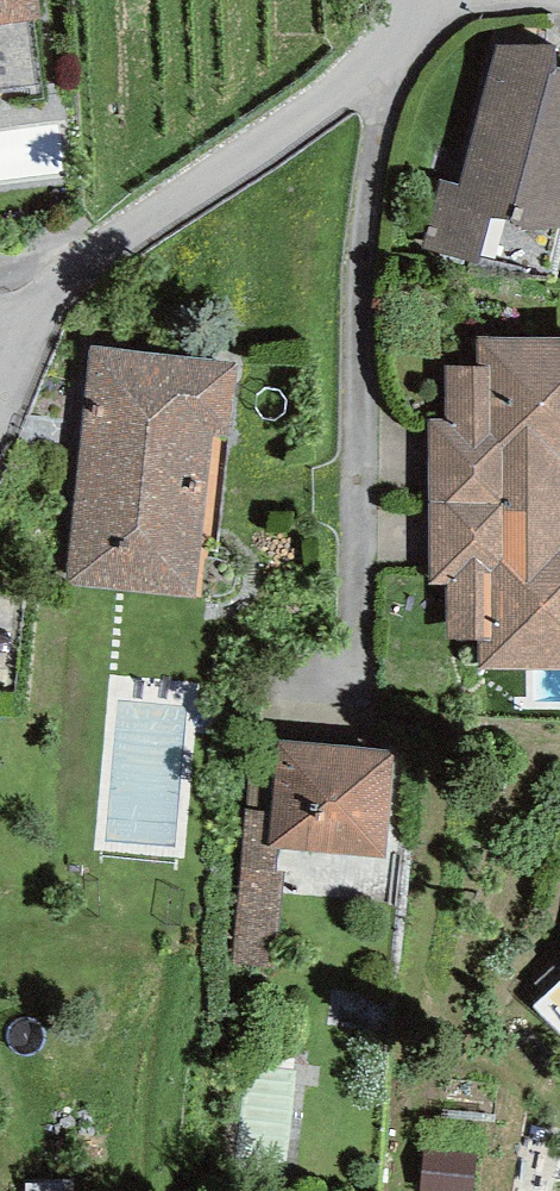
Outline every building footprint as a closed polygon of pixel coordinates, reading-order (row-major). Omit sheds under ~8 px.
[(40,19),(37,0),(0,0),(0,24),(40,19)] [(458,185),(440,180),(423,251),(549,277),(559,229),(559,68),(551,66),(556,46),(496,45),(458,185)] [(431,504),(559,504),(559,338),(479,339),(480,368),(448,368),(448,424),(430,424),(431,504)] [(90,346),(66,584),(195,598),(201,548),(217,550),(237,363),(90,346)] [(431,504),(431,582),(448,582),(449,637),(480,637),(480,667),(559,667),(559,504),(431,504)] [(395,751),(277,740),(269,813),(265,849),(278,850),(384,859),(395,751)] [(233,966),(276,970),(285,871),(276,870),(278,850),(265,849),(269,813),(247,811),(233,966)] [(535,1007),(559,1033),(559,984),(535,1007)] [(423,1146),(419,1190),(473,1190),(476,1150),(423,1146)]
